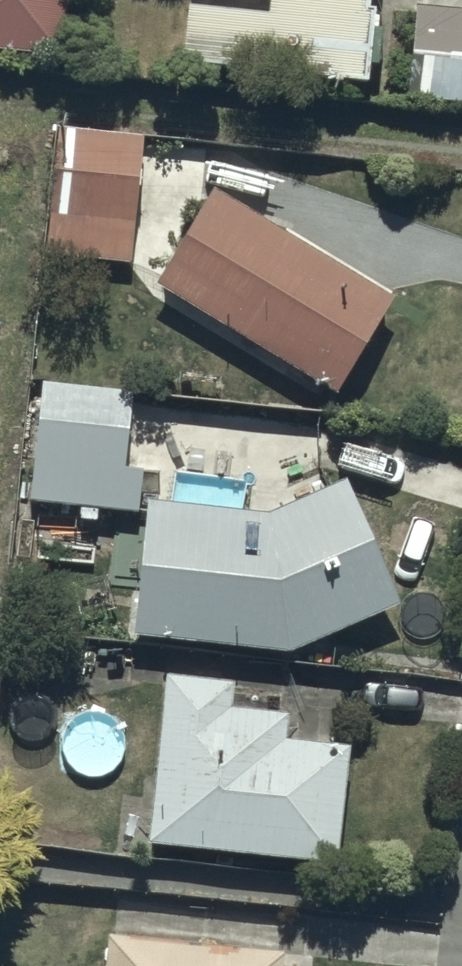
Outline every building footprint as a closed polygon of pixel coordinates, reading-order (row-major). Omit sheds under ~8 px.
[(66,52),(70,0),(0,0),(0,46),(66,52)] [(273,10),(190,2),(184,64),(369,81),(376,0),(274,0),(273,10)] [(419,7),(416,52),(427,52),(424,99),(461,101),(461,9),(419,7)] [(145,134),(57,127),(46,253),(134,261),(145,134)] [(217,185),(158,281),(339,392),(399,296),(217,185)] [(136,386),(43,378),(32,504),(141,514),(145,469),(128,468),(136,386)] [(273,510),(150,501),(138,633),(297,647),(404,600),(351,479),(273,510)] [(238,679),(167,673),(152,845),(347,861),(356,747),(290,741),(293,711),(235,706),(238,679)] [(114,934),(110,965),(287,965),(288,951),(114,934)]
